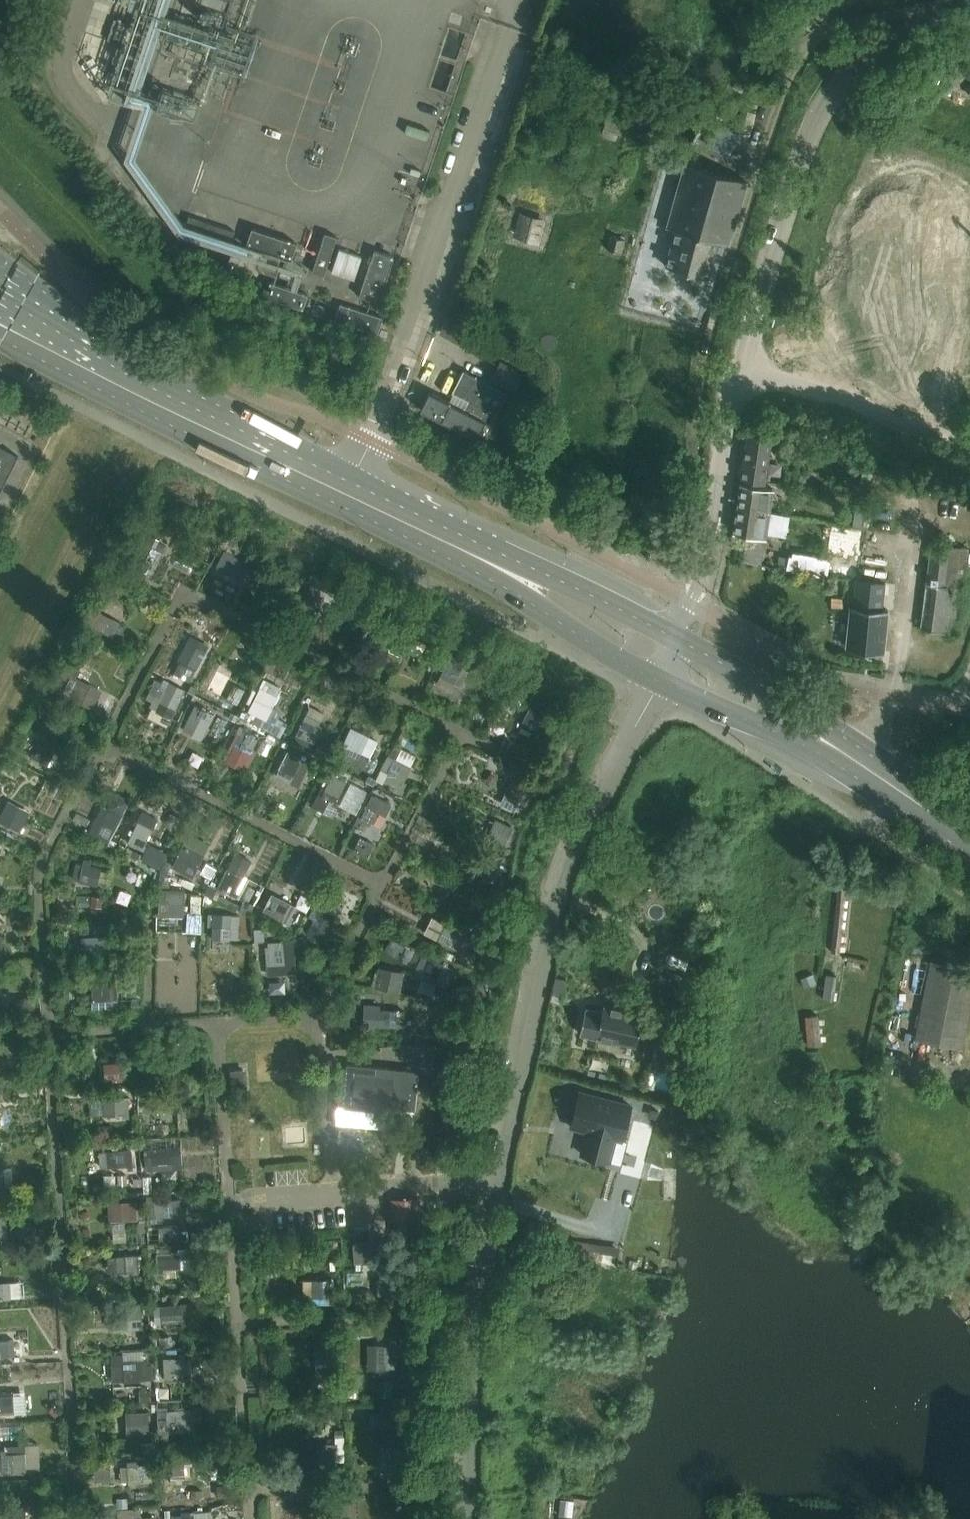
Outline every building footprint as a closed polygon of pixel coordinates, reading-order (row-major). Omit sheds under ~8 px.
[(114,20),(108,39),(132,46),(138,27),(114,20)] [(126,132),(125,164),(138,169),(138,145),(152,110),(158,110),(191,123),(200,99),(185,93),(185,84),(175,80),(175,70),(148,69),(143,81),(132,81),(124,101),(132,104),(132,116),(126,132)] [(707,142),(729,155),(742,134),(720,121),(707,142)] [(717,241),(730,245),(747,182),(684,165),(666,228),(674,230),(665,267),(706,279),(717,241)] [(235,232),(189,216),(186,224),(232,240),(235,232)] [(524,216),(517,241),(537,246),(544,221),(524,216)] [(297,243),(252,228),(247,246),(292,260),(297,243)] [(326,234),(313,271),(325,276),(338,238),(326,234)] [(624,240),(610,236),(606,250),(620,254),(624,240)] [(357,279),(364,255),(340,248),(333,272),(357,279)] [(395,258),(375,251),(360,297),(379,303),(395,258)] [(309,293),(271,281),(266,297),(304,310),(309,293)] [(341,304),(335,321),(379,335),(384,318),(341,304)] [(473,331),(469,329),(449,317),(439,333),(463,347),(473,331)] [(467,343),(486,358),(494,348),(474,333),(467,343)] [(523,374),(501,362),(491,379),(512,392),(523,374)] [(497,415),(508,393),(463,371),(452,393),(468,401),(464,410),(434,394),(425,413),(492,446),(501,428),(486,421),(490,412),(497,415)] [(523,376),(506,423),(515,426),(531,379),(523,376)] [(749,434),(742,479),(765,482),(766,475),(771,437),(749,434)] [(19,456),(17,455),(16,456),(0,448),(0,493),(19,456)] [(773,489),(741,484),(738,508),(770,513),(773,489)] [(770,513),(738,508),(735,533),(766,537),(770,513)] [(855,515),(854,526),(862,527),(864,516),(855,515)] [(845,543),(841,565),(853,567),(856,545),(845,543)] [(140,545),(130,565),(150,574),(159,555),(140,545)] [(968,548),(931,545),(921,629),(957,634),(968,548)] [(240,579),(249,561),(225,550),(216,567),(240,579)] [(861,582),(859,607),(887,611),(890,585),(861,582)] [(325,597),(310,589),(302,606),(317,614),(325,597)] [(888,612),(851,608),(847,648),(884,652),(888,612)] [(113,637),(120,622),(102,614),(95,628),(113,637)] [(400,641),(403,635),(404,633),(399,631),(398,633),(383,625),(371,650),(386,657),(389,651),(400,657),(406,643),(400,641)] [(203,658),(185,648),(179,661),(180,663),(175,673),(190,681),(194,683),(197,678),(193,677),(196,670),(197,670),(203,658)] [(456,684),(463,670),(448,662),(441,676),(456,684)] [(218,672),(208,689),(221,696),(230,678),(218,672)] [(81,701),(88,686),(65,675),(57,690),(81,701)] [(160,703),(176,711),(182,698),(166,690),(160,703)] [(252,713),(266,720),(274,705),(259,698),(252,713)] [(521,726),(538,735),(551,710),(534,701),(521,726)] [(202,740),(214,715),(196,706),(183,730),(202,740)] [(321,729),(303,720),(297,735),(314,743),(321,729)] [(235,748),(250,756),(253,750),(259,737),(244,729),(238,742),(235,748)] [(48,766),(55,752),(55,751),(41,745),(36,755),(33,754),(31,757),(48,766)] [(362,752),(348,745),(342,758),(356,765),(362,752)] [(276,777),(290,784),(294,775),(303,759),(289,751),(276,777)] [(395,759),(384,781),(404,791),(407,783),(405,782),(412,768),(395,759)] [(348,782),(333,775),(324,791),(325,792),(322,798),(335,805),(338,798),(339,799),(348,782)] [(512,780),(501,803),(521,813),(532,790),(512,780)] [(370,811),(384,818),(392,804),(378,797),(372,807),(370,811)] [(0,816),(0,823),(19,832),(26,818),(4,807),(0,816)] [(93,826),(113,835),(121,818),(116,815),(115,818),(101,811),(93,826)] [(513,828),(496,820),(488,836),(505,844),(513,828)] [(152,829),(139,822),(128,843),(146,852),(148,847),(145,845),(152,829)] [(361,838),(354,852),(367,858),(374,843),(361,838)] [(184,843),(172,867),(193,877),(205,854),(184,843)] [(501,865),(476,852),(468,869),(493,881),(501,865)] [(97,886),(101,868),(83,864),(83,865),(79,882),(97,886)] [(245,877),(227,868),(218,888),(235,896),(245,877)] [(841,952),(847,895),(851,895),(852,886),(848,886),(849,877),(839,876),(831,951),(841,952)] [(479,897),(459,887),(450,905),(470,915),(479,897)] [(185,918),(185,891),(160,890),(159,917),(185,918)] [(273,897),(266,911),(288,922),(295,908),(273,897)] [(232,928),(233,913),(214,912),(213,926),(232,928)] [(332,925),(316,917),(307,934),(324,942),(332,925)] [(442,922),(434,938),(454,948),(461,932),(442,922)] [(111,936),(88,937),(89,953),(112,952),(111,936)] [(410,962),(416,950),(394,939),(388,952),(410,962)] [(287,975),(285,942),(268,943),(269,947),(266,947),(268,976),(287,975)] [(452,968),(431,957),(431,959),(426,956),(419,970),(442,981),(446,972),(450,974),(452,968)] [(969,1009),(969,970),(931,962),(916,1039),(962,1049),(969,1009)] [(401,990),(405,971),(384,967),(380,985),(401,990)] [(813,972),(801,976),(804,986),(816,982),(813,972)] [(825,974),(822,999),(835,1000),(838,977),(837,977),(838,976),(825,974)] [(92,987),(93,1006),(108,1006),(107,987),(92,987)] [(586,1008),(580,1034),(636,1046),(643,1013),(604,1005),(602,1012),(586,1008)] [(397,1010),(380,1010),(379,1027),(397,1028),(397,1010)] [(805,1017),(808,1046),(816,1045),(814,1016),(805,1017)] [(124,1060),(103,1062),(105,1079),(125,1077),(124,1060)] [(349,1066),(349,1069),(345,1103),(380,1106),(378,1119),(388,1120),(389,1114),(392,1114),(393,1108),(415,1110),(421,1072),(349,1066)] [(231,1070),(233,1091),(249,1090),(247,1069),(231,1070)] [(580,1092),(571,1127),(590,1132),(588,1139),(586,1138),(582,1154),(609,1161),(615,1139),(622,1140),(631,1106),(580,1092)] [(130,1117),(129,1097),(99,1099),(100,1115),(123,1113),(123,1117),(130,1117)] [(651,1109),(650,1114),(652,1117),(656,1118),(658,1111),(651,1109)] [(152,1164),(167,1163),(166,1147),(150,1148),(152,1164)] [(133,1169),(132,1149),(104,1151),(105,1167),(128,1166),(128,1169),(133,1169)] [(423,1238),(420,1197),(392,1199),(395,1240),(423,1238)] [(154,1200),(155,1220),(162,1220),(161,1216),(180,1215),(179,1199),(173,1200),(172,1199),(154,1200)] [(108,1203),(109,1222),(138,1220),(137,1201),(108,1203)] [(7,1225),(0,1226),(0,1242),(8,1241),(7,1225)] [(599,1264),(601,1251),(582,1248),(580,1262),(599,1264)] [(157,1253),(158,1273),(165,1273),(165,1270),(182,1268),(180,1252),(157,1253)] [(140,1274),(138,1254),(114,1256),(116,1272),(134,1270),(134,1274),(140,1274)] [(335,1280),(312,1280),(312,1298),(313,1298),(313,1305),(334,1305),(334,1298),(335,1298),(335,1280)] [(11,1282),(0,1283),(0,1299),(12,1299),(11,1282)] [(161,1305),(162,1323),(184,1322),(182,1304),(161,1305)] [(120,1307),(122,1330),(142,1329),(141,1306),(120,1307)] [(331,1338),(316,1339),(316,1349),(315,1349),(315,1368),(333,1368),(333,1348),(331,1348),(331,1338)] [(15,1339),(0,1340),(0,1356),(16,1355),(15,1339)] [(377,1371),(396,1371),(397,1345),(378,1345),(377,1371)] [(187,1373),(186,1357),(164,1359),(165,1379),(174,1378),(173,1374),(187,1373)] [(146,1380),(145,1360),(123,1361),(125,1382),(146,1380)] [(13,1394),(0,1395),(0,1414),(15,1412),(13,1394)] [(195,1432),(194,1408),(166,1410),(168,1433),(195,1432)] [(127,1435),(150,1434),(149,1411),(126,1412),(127,1435)] [(339,1444),(319,1444),(319,1465),(336,1465),(335,1449),(339,1449),(339,1444)] [(401,1446),(381,1447),(382,1471),(398,1471),(397,1454),(402,1454),(401,1446)] [(27,1470),(26,1452),(6,1454),(6,1449),(1,1450),(2,1472),(27,1470)] [(194,1463),(170,1464),(170,1481),(194,1480),(194,1463)] [(121,1467),(122,1482),(129,1481),(129,1482),(153,1481),(152,1464),(128,1466),(121,1467)] [(26,1509),(1,1510),(1,1518),(26,1518),(26,1509)]
